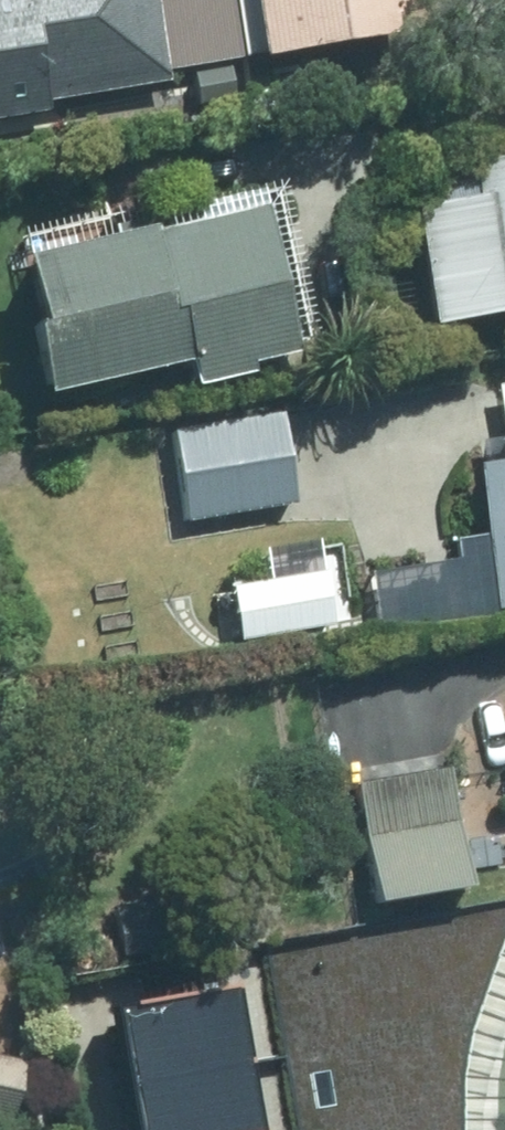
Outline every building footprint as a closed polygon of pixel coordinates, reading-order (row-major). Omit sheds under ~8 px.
[(176,82),(173,68),(247,55),(238,0),(0,0),(0,111),(176,82)] [(276,48),(426,23),(422,0),(269,0),(276,48)] [(441,319),(504,308),(504,152),(477,157),(483,189),(420,200),(441,319)] [(281,189),(34,249),(68,387),(203,354),(209,377),(320,350),(281,189)] [(286,407),(175,427),(191,518),(302,499),(286,407)] [(488,460),(504,558),(504,457),(488,460)] [(335,563),(241,580),(251,635),(345,619),(335,563)] [(456,762),(363,778),(385,897),(477,881),(456,762)] [(458,1075),(480,989),(504,933),(504,904),(257,945),(292,1129),(460,1129),(458,1075)] [(144,1129),(259,1129),(266,1129),(241,988),(122,1009),(144,1129)] [(17,1123),(34,1058),(0,1049),(0,1119),(17,1123)]
